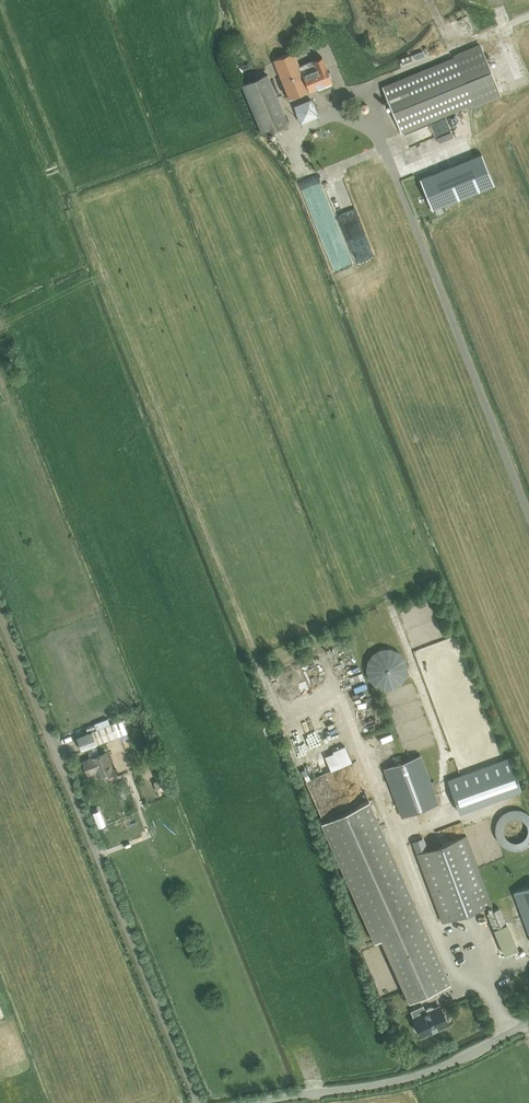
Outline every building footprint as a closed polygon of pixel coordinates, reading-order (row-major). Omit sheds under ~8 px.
[(320,45),(325,43),(321,33),(315,35),(320,45)] [(401,132),(472,103),(474,107),(502,95),(480,44),(453,55),(454,57),(383,86),(401,132)] [(329,79),(331,78),(329,72),(327,73),(320,56),(298,65),(292,51),(273,59),(289,99),(331,81),(329,79)] [(262,134),(288,123),(267,73),(242,84),(262,134)] [(311,98),(294,106),(301,123),(319,116),(311,98)] [(484,155),(420,179),(433,209),(496,184),(484,155)] [(303,188),(311,185),(312,187),(321,184),(317,174),(300,180),(303,188)] [(347,178),(329,181),(331,199),(349,196),(347,178)] [(323,238),(335,271),(354,264),(343,231),(323,238)] [(367,660),(366,670),(368,678),(375,686),(384,689),(393,689),(401,684),(406,676),(408,667),(405,658),(399,651),(390,648),(381,648),(373,653),(367,660)] [(114,723),(110,725),(107,718),(93,723),(96,730),(77,737),(82,750),(119,736),(114,723)] [(100,775),(110,772),(114,770),(107,752),(99,755),(95,745),(87,748),(91,758),(83,761),(87,773),(98,769),(100,775)] [(332,751),(339,767),(352,761),(345,746),(332,751)] [(423,753),(385,766),(401,816),(440,803),(423,753)] [(461,775),(447,780),(459,812),(521,788),(509,757),(503,759),(461,775)] [(154,781),(159,791),(166,787),(162,778),(154,781)] [(370,800),(321,822),(375,941),(381,938),(409,1001),(450,983),(370,800)] [(528,844),(528,818),(524,806),(493,819),(507,853),(528,844)] [(492,903),(466,835),(416,854),(442,922),(492,903)] [(513,892),(528,935),(528,886),(513,892)] [(505,955),(517,950),(499,907),(487,912),(505,955)] [(418,1031),(420,1030),(422,1035),(448,1023),(441,1006),(435,1009),(434,1008),(432,1007),(430,1007),(428,1007),(426,1009),(425,1011),(425,1013),(414,1018),(416,1023),(414,1024),(414,1026),(414,1028),(415,1030),(418,1031)]
